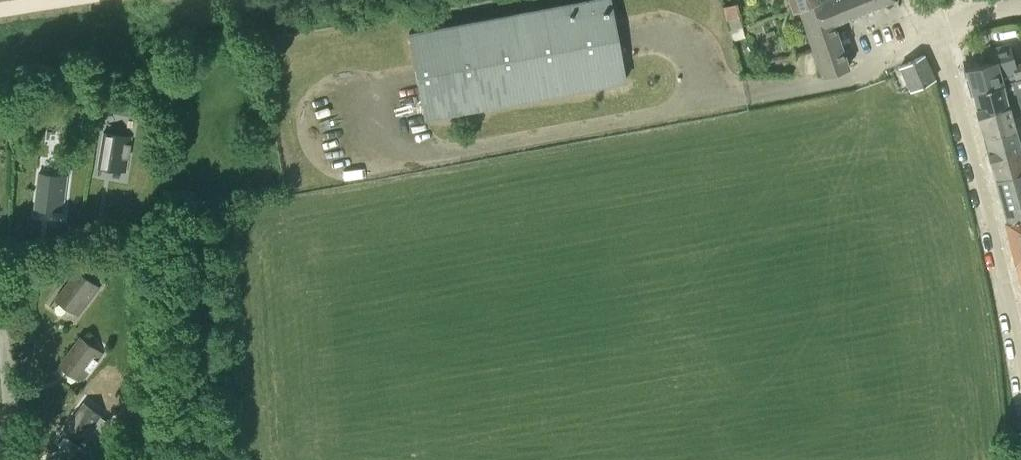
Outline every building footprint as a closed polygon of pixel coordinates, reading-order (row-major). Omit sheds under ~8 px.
[(626,81),(618,40),(611,0),(583,0),(409,33),(425,117),(626,81)] [(794,9),(820,0),(791,0),(794,9)] [(883,0),(820,0),(794,9),(795,11),(800,9),(825,76),(851,65),(833,21),(883,0)] [(736,1),(721,5),(725,18),(738,15),(739,14),(736,1)] [(738,15),(725,18),(732,40),(744,36),(738,15)] [(1016,61),(1010,41),(990,47),(994,61),(965,68),(972,92),(1020,78),(1020,59),(1016,61)] [(911,90),(935,79),(924,54),(900,66),(911,90)] [(972,92),(977,113),(1020,101),(1020,78),(972,92)] [(1014,126),(1012,117),(1020,114),(1020,101),(977,113),(983,134),(1014,126)] [(1020,148),(1020,124),(1014,126),(983,134),(989,156),(1020,148)] [(104,132),(98,166),(119,170),(122,156),(128,157),(132,137),(104,132)] [(1020,171),(1020,148),(989,156),(995,178),(1020,171)] [(1020,217),(1020,171),(995,178),(1007,221),(1020,217)] [(39,173),(35,207),(56,210),(58,196),(65,196),(67,177),(39,173)] [(1020,238),(1020,217),(1007,221),(1012,240),(1020,238)] [(1017,259),(1020,258),(1020,238),(1012,240),(1016,259),(1017,259)] [(99,288),(77,271),(56,298),(73,311),(82,299),(87,304),(99,288)] [(103,354),(80,337),(60,364),(77,377),(85,366),(91,370),(103,354)] [(107,419),(84,402),(63,430),(81,443),(89,431),(95,435),(107,419)]
